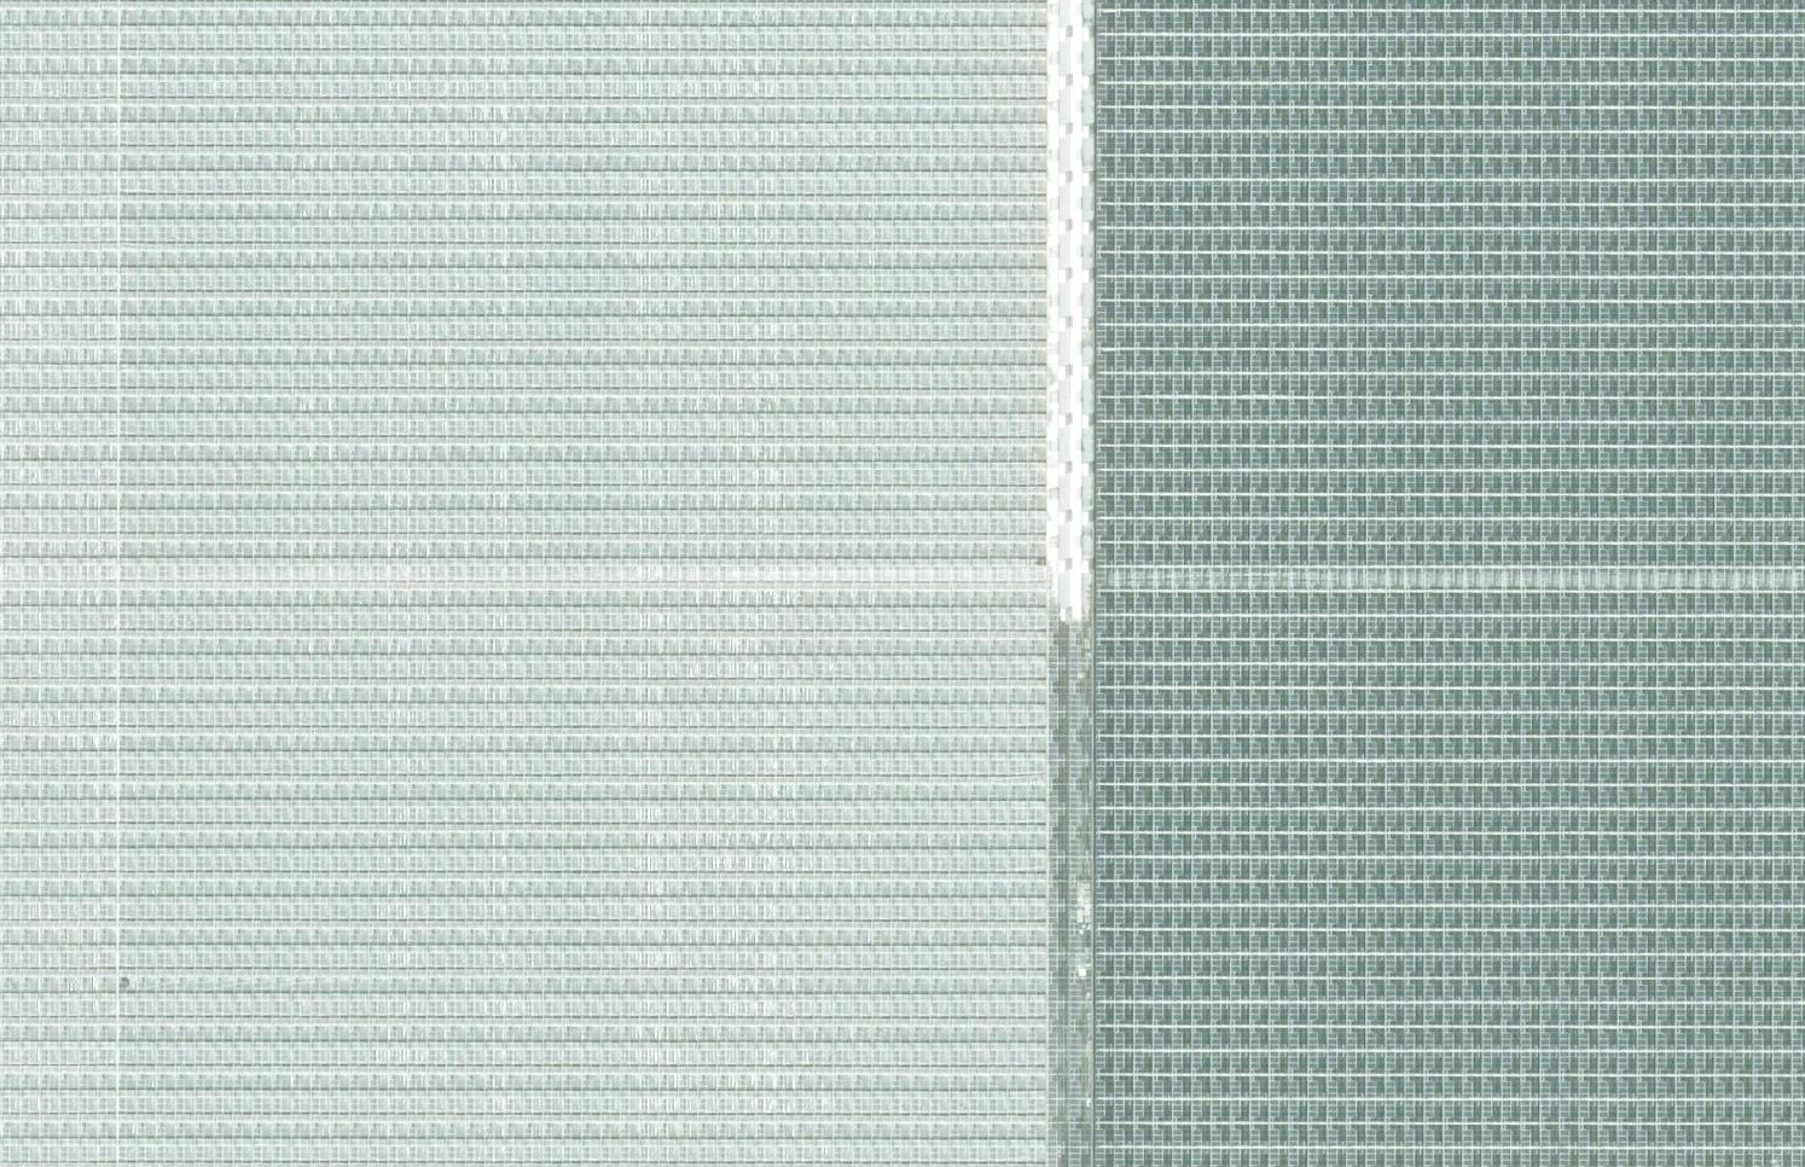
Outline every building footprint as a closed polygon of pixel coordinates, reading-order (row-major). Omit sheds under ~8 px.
[(1049,0),(0,0),(0,1166),(1047,1166),(1049,0)] [(1047,1166),(1804,1166),(1804,0),(1049,0),(1047,1166)]
